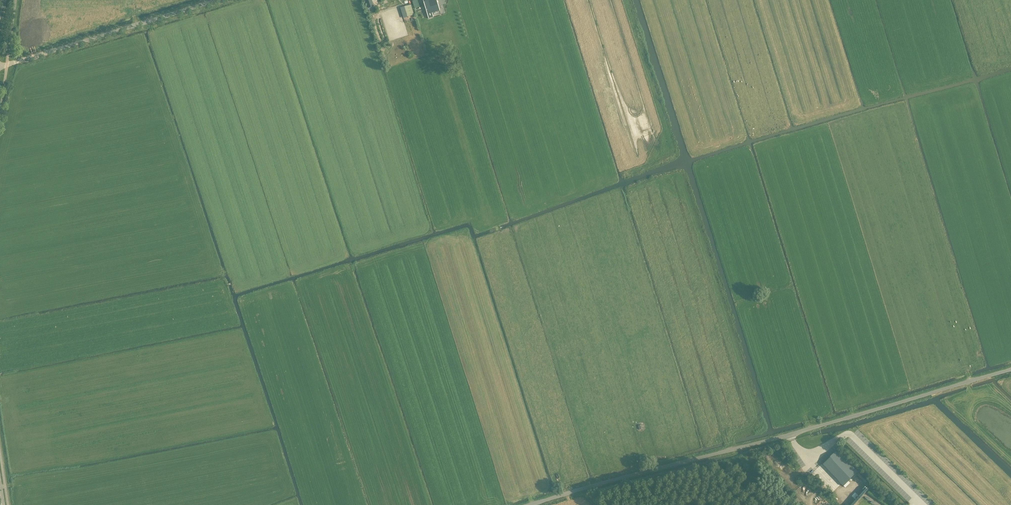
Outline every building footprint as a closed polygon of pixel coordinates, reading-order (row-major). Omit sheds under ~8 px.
[(373,7),(374,7),(372,0),(365,0),(366,3),(368,9),(373,7)] [(428,15),(440,11),(436,0),(423,0),(428,15)] [(408,17),(414,15),(411,5),(404,7),(408,17)] [(843,486),(858,472),(837,451),(823,464),(843,486)] [(765,459),(771,470),(781,465),(776,454),(765,459)]
